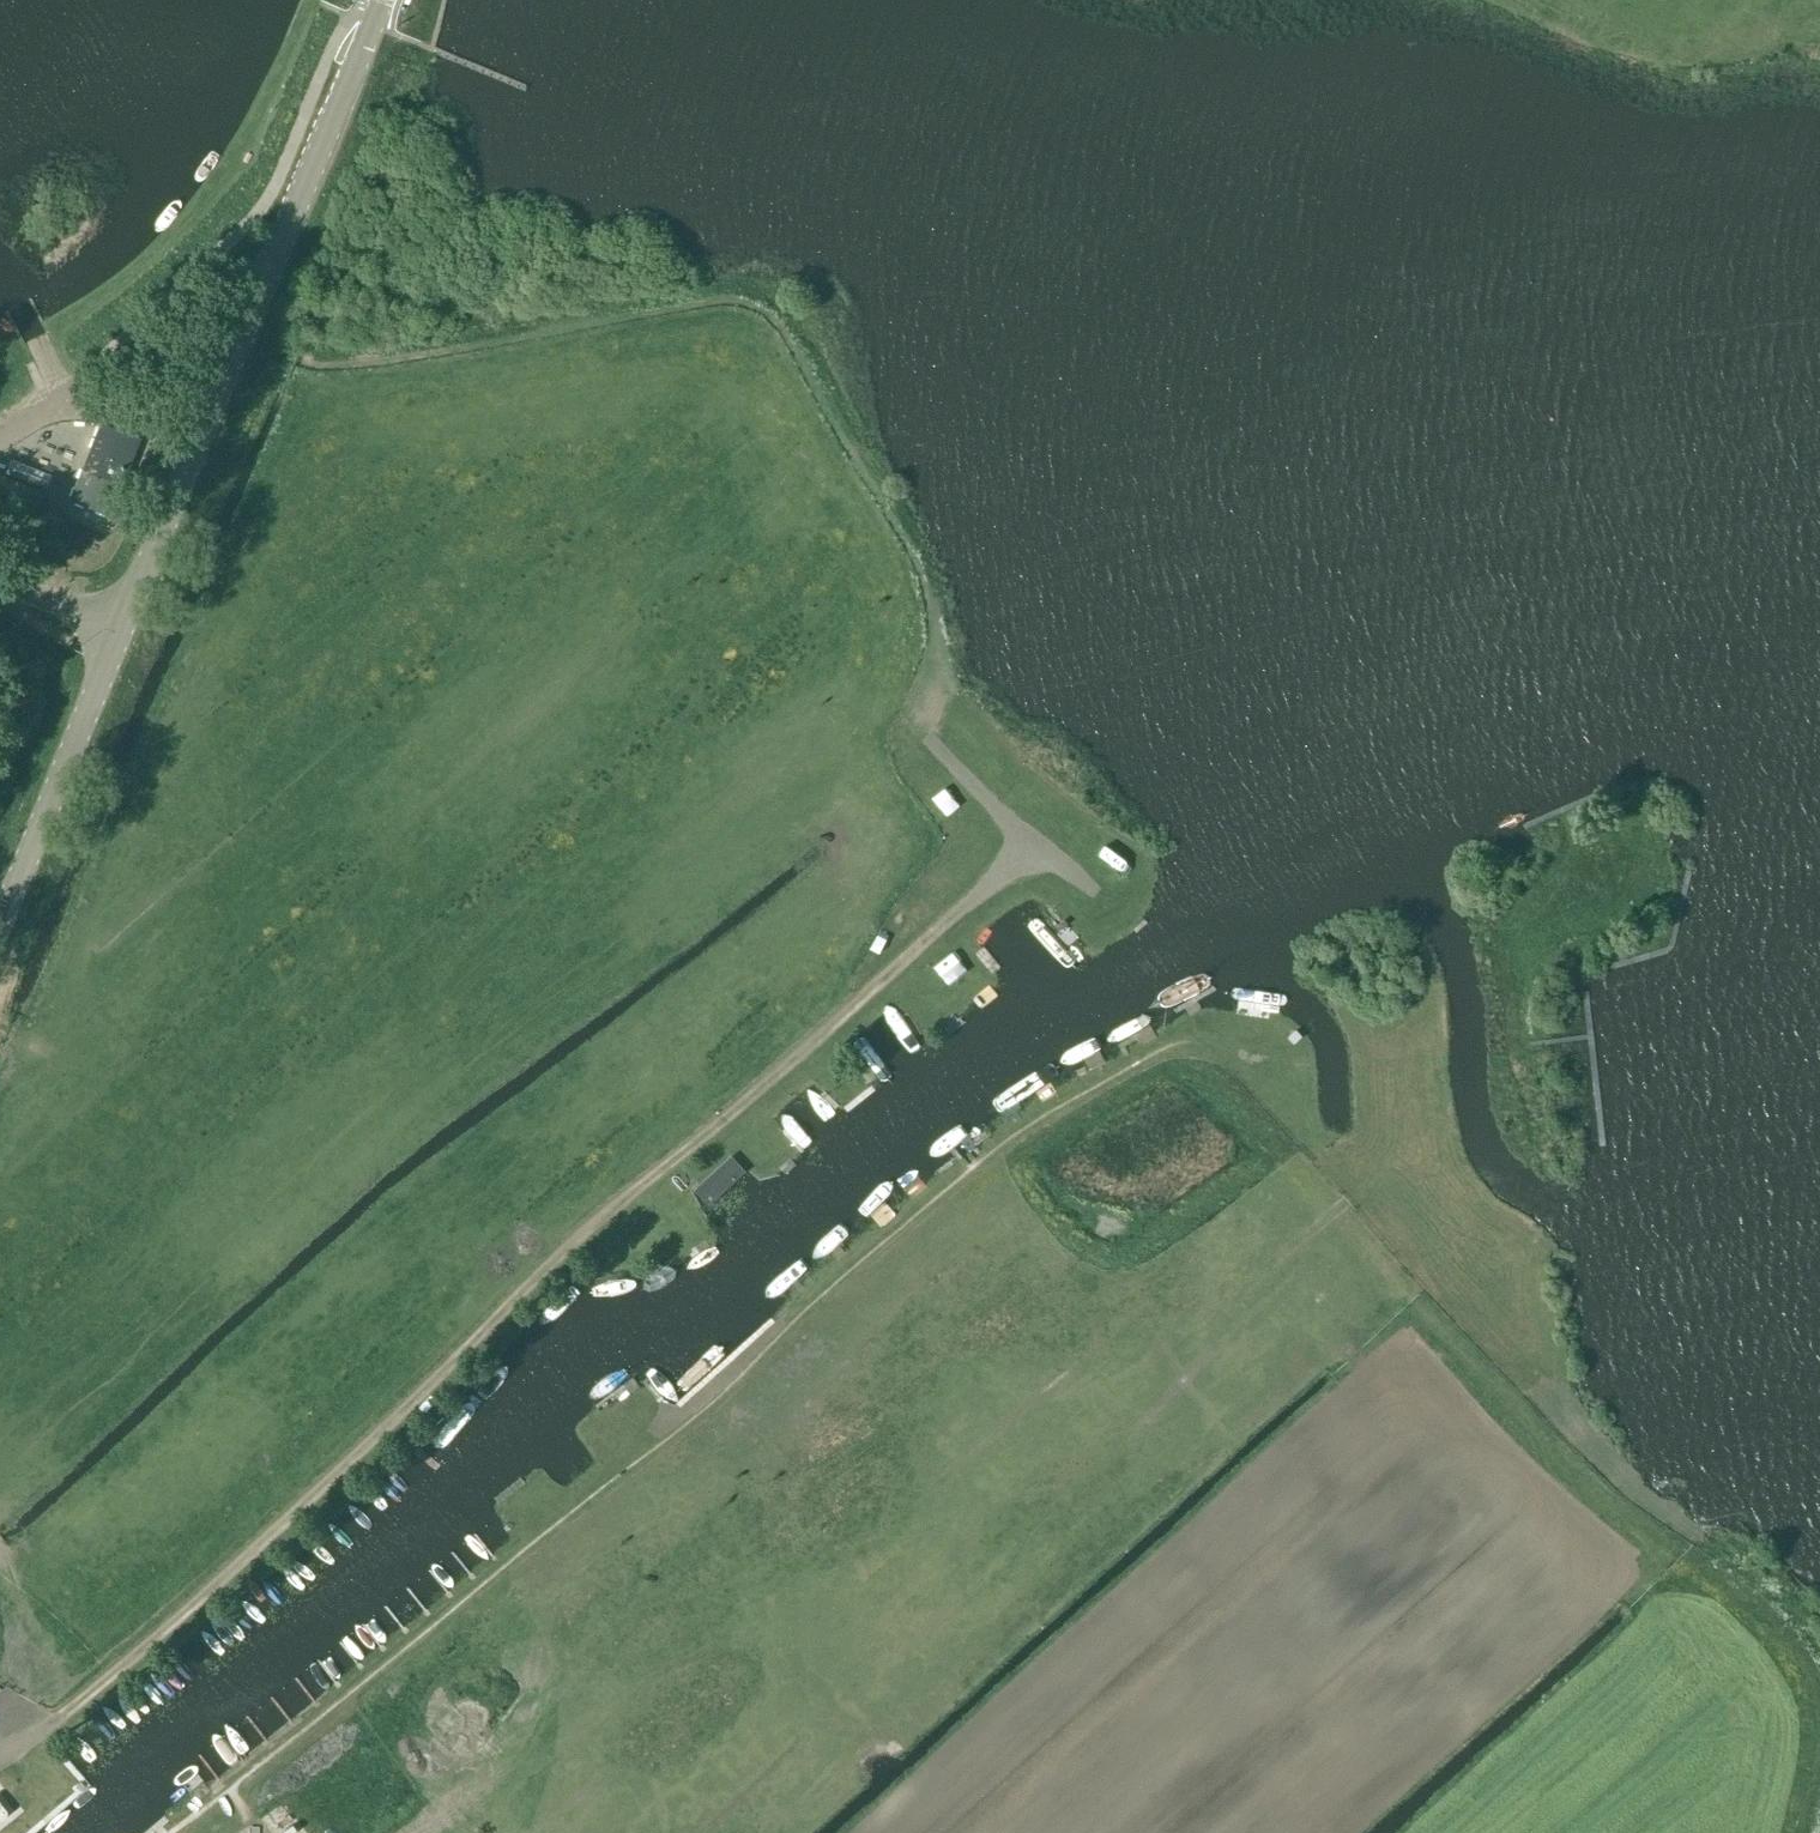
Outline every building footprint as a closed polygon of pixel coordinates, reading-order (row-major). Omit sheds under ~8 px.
[(85,469),(120,483),(137,440),(102,426),(85,469)] [(0,476),(0,495),(39,510),(45,493),(0,476)]
